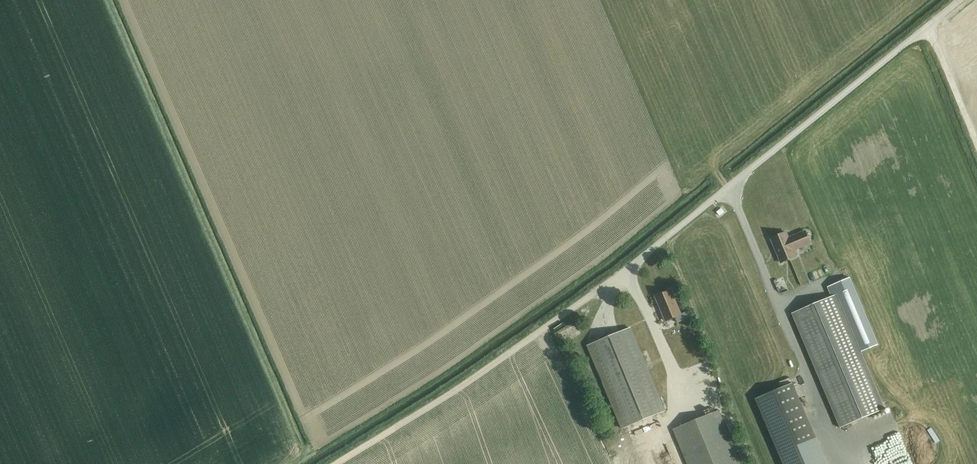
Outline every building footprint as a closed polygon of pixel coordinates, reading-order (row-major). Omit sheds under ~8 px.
[(789,240),(786,233),(771,239),(781,263),(796,257),(794,250),(810,244),(805,231),(792,237),(793,238),(789,240)] [(832,297),(792,313),(840,427),(885,408),(861,352),(877,345),(850,278),(828,287),(832,297)] [(677,323),(689,318),(686,312),(681,314),(671,291),(656,297),(666,321),(675,317),(677,323)] [(588,346),(622,428),(665,411),(631,328),(620,333),(588,346)] [(755,399),(783,463),(827,463),(793,383),(757,398),(755,399)] [(719,411),(673,430),(687,463),(741,463),(719,411)]
